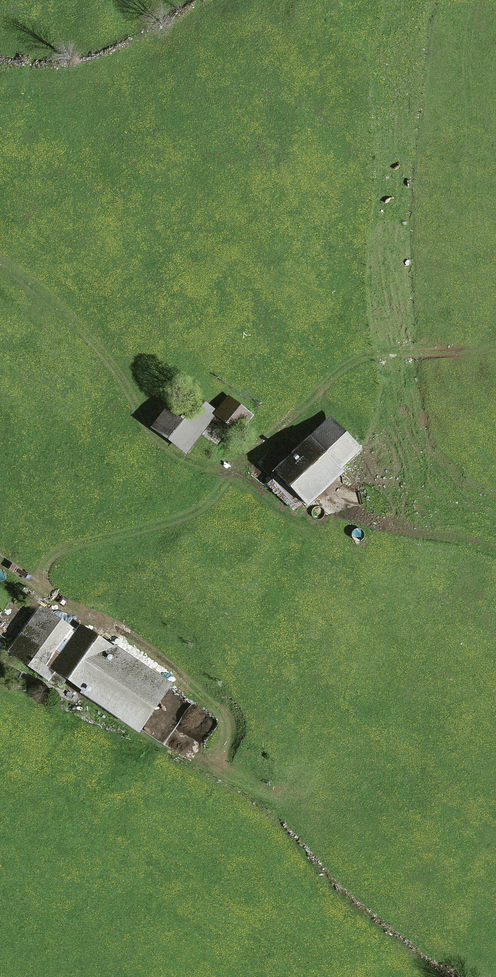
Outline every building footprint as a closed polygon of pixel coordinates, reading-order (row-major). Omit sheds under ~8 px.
[(169,412),(156,429),(185,451),(213,414),(194,400),(179,420),(169,412)] [(216,416),(237,433),(250,417),(229,401),(216,416)] [(304,503),(340,470),(338,468),(356,451),(331,424),(313,440),(311,439),(275,472),(278,475),(269,483),(292,507),(300,499),(304,503)] [(16,592),(0,614),(0,632),(17,644),(12,652),(56,682),(57,681),(61,684),(66,678),(137,728),(167,686),(83,627),(77,635),(16,592)]
